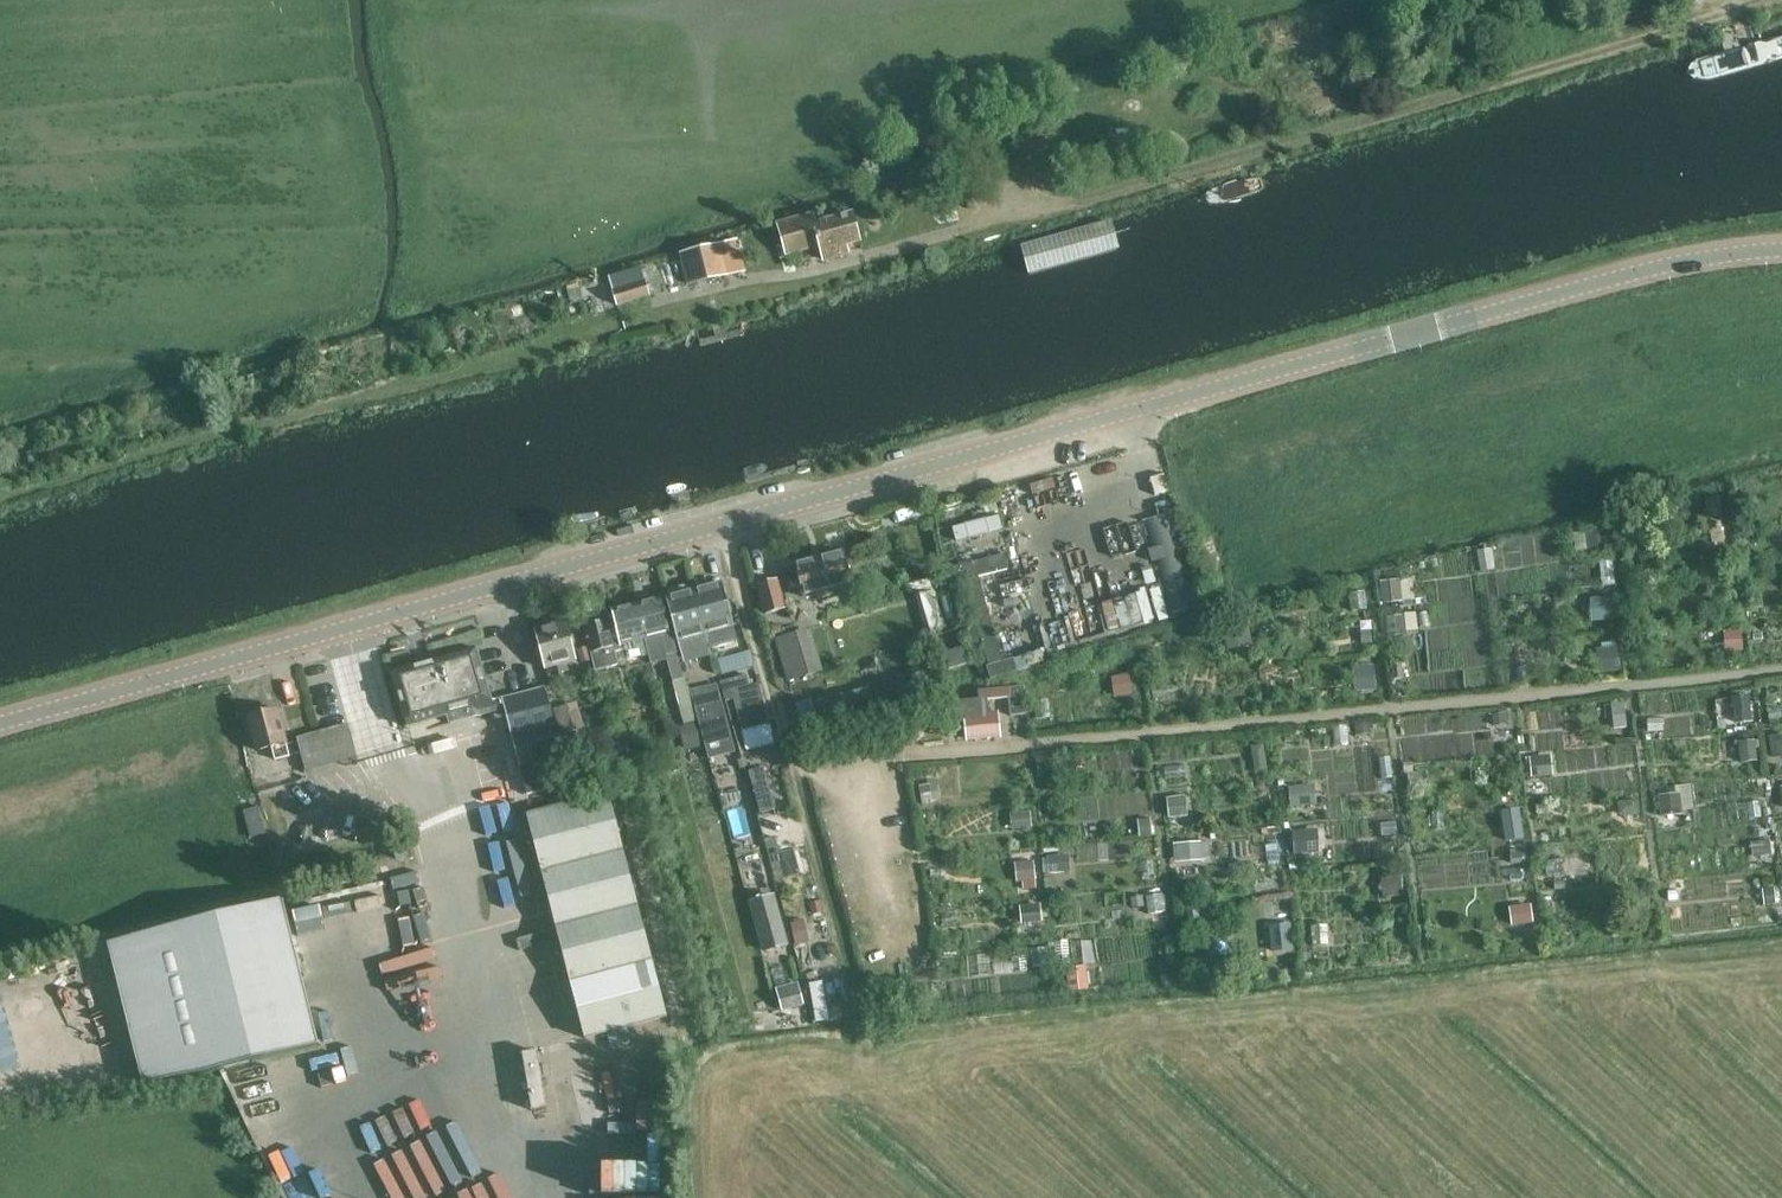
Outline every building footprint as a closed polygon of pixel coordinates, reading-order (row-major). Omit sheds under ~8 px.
[(852,214),(816,225),(813,211),(777,221),(786,253),(819,244),(823,259),(848,252),(844,246),(860,241),(852,214)] [(745,271),(741,256),(736,238),(679,253),(687,285),(745,271)] [(609,276),(617,304),(648,295),(640,267),(609,276)] [(1167,515),(1142,522),(1168,614),(1194,607),(1167,515)] [(805,596),(851,584),(842,549),(796,561),(805,596)] [(989,664),(1003,660),(979,577),(1009,569),(1005,554),(975,562),(972,551),(957,554),(959,565),(954,567),(958,582),(965,581),(989,664)] [(1385,599),(1415,598),(1414,577),(1385,578),(1385,599)] [(774,610),(785,607),(777,578),(758,584),(766,612),(762,613),(766,626),(777,623),(774,610)] [(722,581),(694,589),(706,631),(733,624),(722,581)] [(706,631),(694,589),(667,596),(684,656),(711,648),(706,631)] [(1593,619),(1615,618),(1614,594),(1592,595),(1593,619)] [(669,632),(661,596),(612,608),(614,619),(586,626),(592,648),(597,669),(620,663),(617,650),(627,647),(626,642),(646,637),(647,644),(659,641),(657,634),(669,632)] [(1418,629),(1417,612),(1389,614),(1390,631),(1418,629)] [(556,660),(577,653),(568,620),(537,629),(547,663),(550,662),(551,667),(557,665),(556,660)] [(1727,648),(1745,647),(1744,627),(1726,627),(1727,648)] [(788,679),(825,668),(814,631),(806,633),(806,632),(777,640),(788,679)] [(673,632),(661,635),(683,724),(697,721),(699,731),(726,724),(715,683),(689,690),(673,632)] [(1599,668),(1622,668),(1622,643),(1599,643),(1599,668)] [(962,646),(944,652),(949,668),(967,663),(962,646)] [(476,647),(391,671),(407,726),(448,714),(450,723),(504,707),(516,752),(520,768),(526,796),(567,785),(560,760),(559,757),(551,724),(555,723),(545,686),(492,700),(476,647)] [(725,671),(756,663),(753,648),(721,656),(725,671)] [(1354,664),(1357,687),(1378,685),(1375,661),(1354,664)] [(1130,672),(1114,673),(1116,693),(1132,691),(1130,672)] [(759,683),(750,685),(747,675),(721,682),(726,701),(735,699),(743,731),(736,733),(740,744),(752,741),(749,728),(769,723),(759,683)] [(806,717),(887,695),(883,681),(802,702),(806,717)] [(981,696),(1012,695),(1011,686),(981,687),(981,696)] [(1752,691),(1733,694),(1737,720),(1756,717),(1752,691)] [(968,733),(1005,730),(1003,701),(965,704),(968,733)] [(272,745),(274,752),(276,758),(291,754),(279,708),(249,716),(257,749),(272,745)] [(357,757),(356,752),(348,724),(297,737),(305,771),(357,757)] [(1763,754),(1781,754),(1781,731),(1762,731),(1763,754)] [(1741,737),(1741,759),(1757,759),(1756,737),(1741,737)] [(1534,772),(1555,771),(1554,753),(1534,754),(1534,772)] [(1292,805),(1315,803),(1313,782),(1290,784),(1292,805)] [(1678,783),(1678,790),(1661,791),(1661,809),(1695,807),(1694,782),(1678,783)] [(583,1039),(667,1018),(610,787),(526,808),(583,1039)] [(1127,816),(1128,795),(1084,793),(1083,814),(1127,816)] [(1169,795),(1170,814),(1188,814),(1187,794),(1169,795)] [(1508,839),(1527,836),(1522,805),(1503,808),(1508,839)] [(1295,850),(1321,849),(1320,827),(1294,828),(1295,850)] [(1174,839),(1174,859),(1209,859),(1208,839),(1174,839)] [(1044,852),(1045,870),(1072,869),(1072,851),(1044,852)] [(107,938),(142,1079),(319,1040),(283,894),(107,938)] [(1042,901),(1022,904),(1024,920),(1044,917),(1042,901)] [(1512,921),(1534,920),(1533,902),(1512,903),(1512,921)] [(787,944),(777,908),(756,914),(766,950),(787,944)] [(794,918),(797,942),(810,940),(807,916),(794,918)] [(1274,949),(1295,946),(1292,921),(1271,924),(1274,949)] [(1090,963),(1069,964),(1070,987),(1091,986),(1090,963)]
